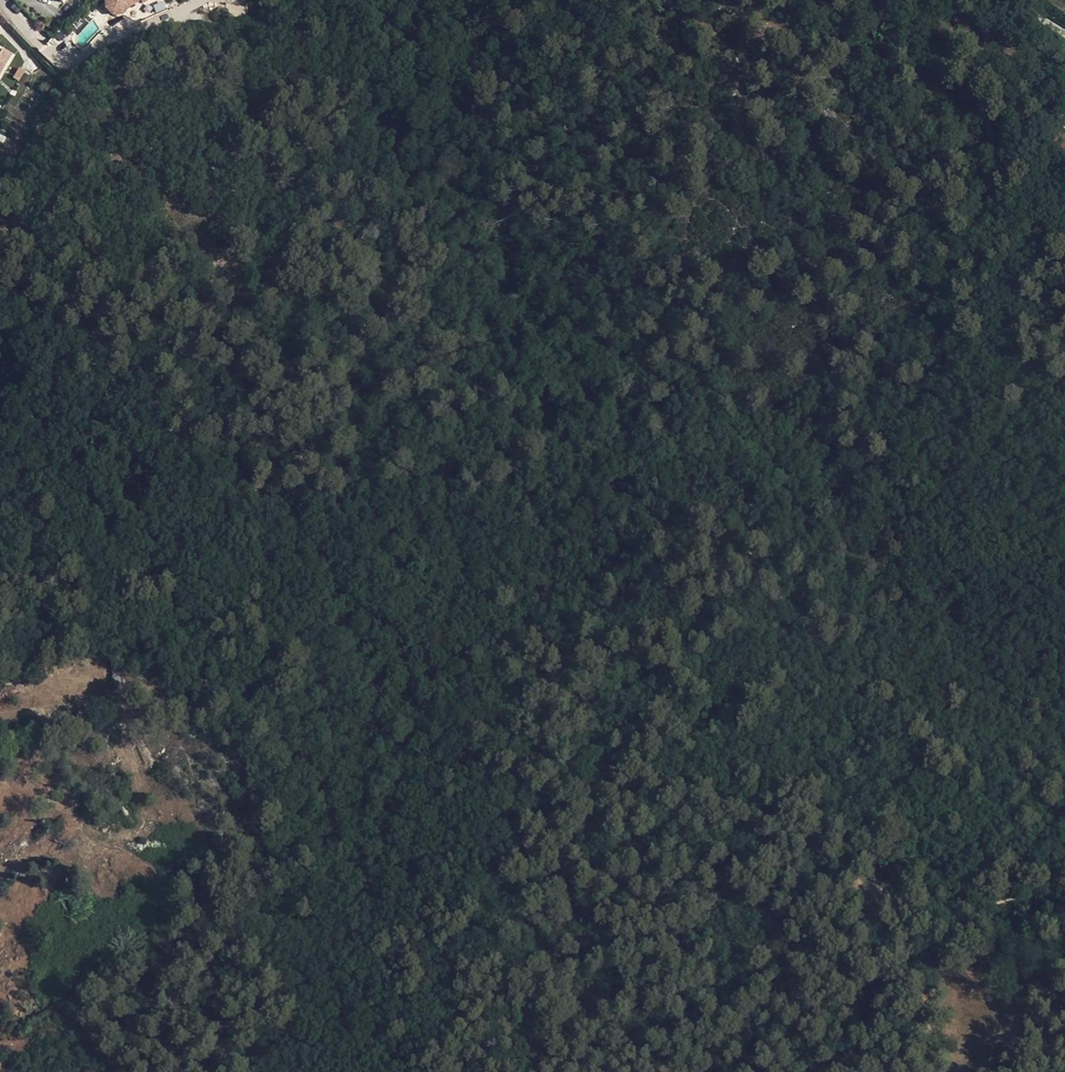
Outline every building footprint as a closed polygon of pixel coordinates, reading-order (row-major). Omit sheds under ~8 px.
[(105,2),(107,7),(111,11),(118,12),(123,11),(126,8),(128,5),(140,0),(141,3),(148,0),(105,0),(105,2)] [(1,78),(13,55),(3,49),(0,54),(0,78),(1,78)]
